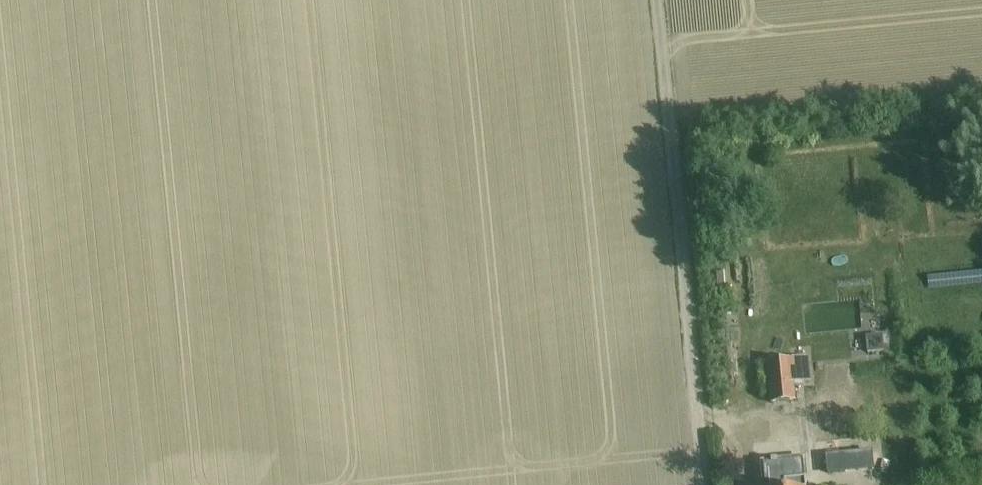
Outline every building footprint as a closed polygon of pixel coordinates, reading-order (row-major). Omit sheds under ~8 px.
[(933,272),(981,271),(981,260),(933,261),(933,272)] [(878,303),(873,286),(859,290),(864,307),(878,303)] [(888,322),(871,323),(871,336),(888,335),(888,322)] [(865,340),(865,356),(881,355),(881,339),(865,340)] [(766,363),(770,403),(795,401),(791,360),(766,363)] [(797,439),(778,439),(779,455),(798,454),(797,439)]
